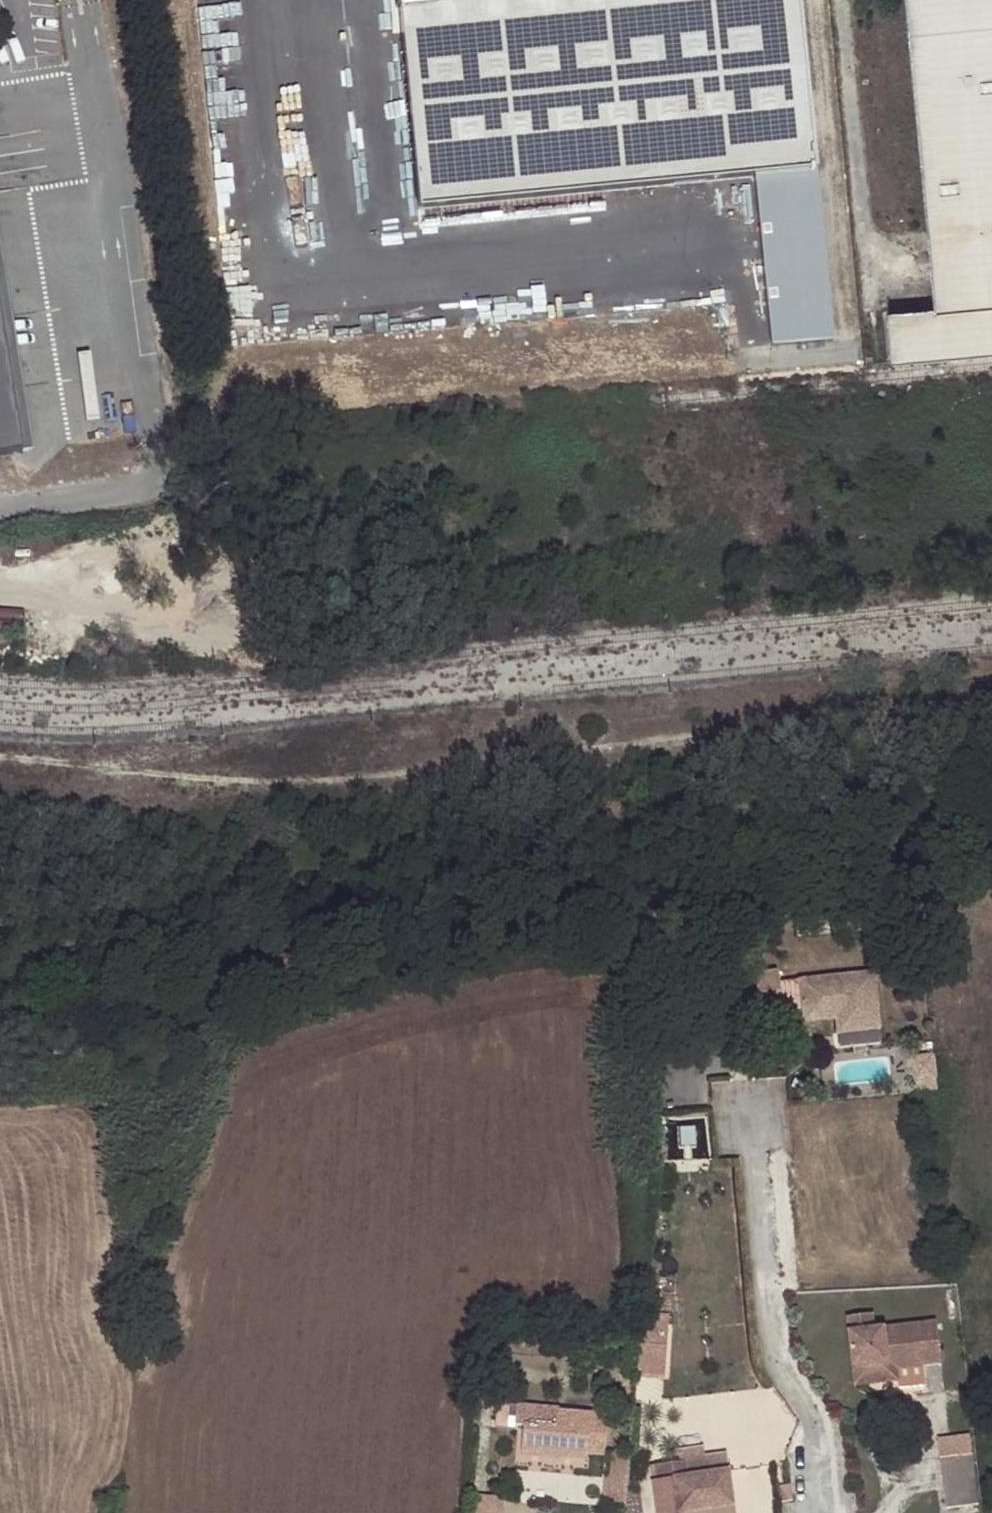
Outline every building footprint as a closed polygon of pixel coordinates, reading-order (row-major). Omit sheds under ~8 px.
[(755,178),(771,347),(832,341),(816,172),(799,0),(397,0),(417,210),(740,179),(755,178)] [(943,313),(893,318),(897,361),(991,352),(991,0),(914,0),(943,313)] [(19,454),(0,331),(0,457),(19,454)] [(775,952),(741,956),(743,972),(741,972),(744,1012),(782,1008),(778,968),(776,969),(775,952)] [(639,1310),(638,1374),(667,1375),(667,1311),(639,1310)] [(933,1318),(877,1323),(876,1311),(839,1314),(843,1368),(849,1368),(851,1387),(926,1381),(925,1365),(937,1364),(933,1318)] [(524,1426),(521,1449),(562,1453),(562,1458),(587,1460),(587,1453),(604,1455),(607,1414),(557,1410),(557,1407),(516,1404),(513,1424),(524,1426)] [(945,1412),(934,1414),(935,1424),(947,1422),(945,1412)] [(724,1450),(705,1452),(704,1444),(677,1447),(679,1460),(642,1464),(648,1512),(731,1512),(724,1450)] [(562,1453),(521,1449),(521,1454),(562,1458),(562,1453)] [(972,1454),(939,1457),(946,1507),(979,1503),(972,1454)] [(500,1495),(472,1495),(472,1512),(500,1512),(500,1495)]
